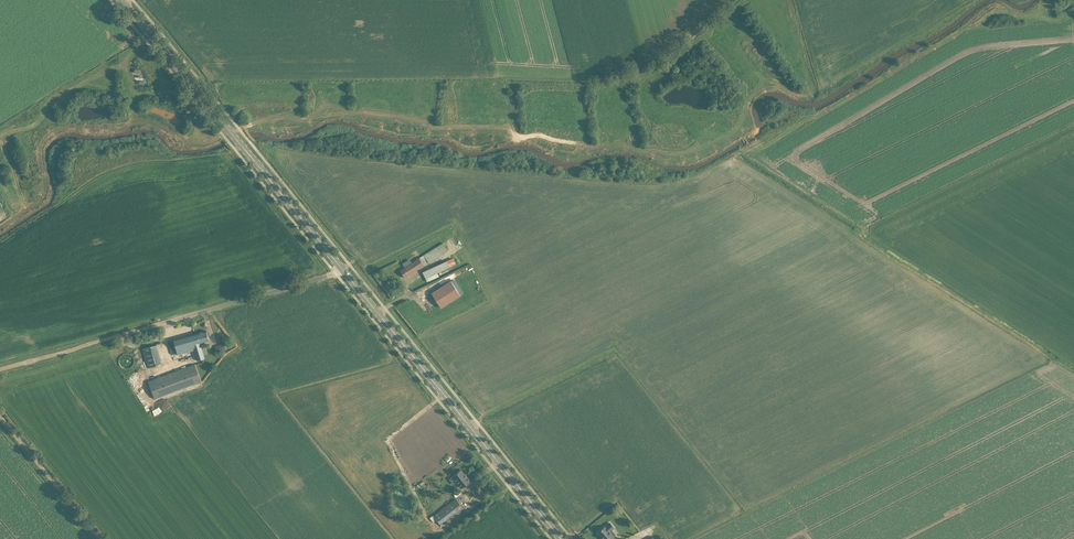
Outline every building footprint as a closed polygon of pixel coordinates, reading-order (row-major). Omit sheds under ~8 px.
[(405,267),(400,270),(405,278),(409,275),(428,262),(423,255),(405,267)] [(453,258),(447,260),(450,267),(455,264),(453,258)] [(431,293),(441,308),(460,295),(451,281),(431,293)] [(195,351),(197,361),(205,359),(200,343),(209,340),(207,330),(168,341),(170,347),(172,354),(177,353),(178,355),(194,351),(195,351)] [(216,346),(218,352),(227,349),(225,343),(216,346)] [(162,363),(157,344),(143,348),(148,367),(162,363)] [(124,368),(126,369),(127,369),(129,368),(130,368),(131,367),(133,366),(133,365),(134,364),(134,362),(134,361),(134,359),(134,358),(133,357),(132,356),(131,355),(130,354),(129,354),(128,353),(126,353),(124,354),(123,354),(122,355),(121,355),(120,357),(120,358),(119,359),(119,361),(119,362),(119,363),(120,365),(121,366),(122,367),(123,368),(124,368)] [(148,381),(155,399),(201,381),(195,364),(148,381)] [(415,421),(418,425),(425,419),(421,415),(415,421)] [(452,477),(461,488),(471,480),(467,476),(466,476),(461,470),(452,477)] [(483,501),(487,499),(482,488),(477,490),(483,501)] [(434,515),(442,526),(464,509),(456,499),(434,515)] [(598,532),(603,538),(612,538),(614,537),(609,531),(611,530),(614,528),(610,523),(605,527),(605,526),(598,532)]
